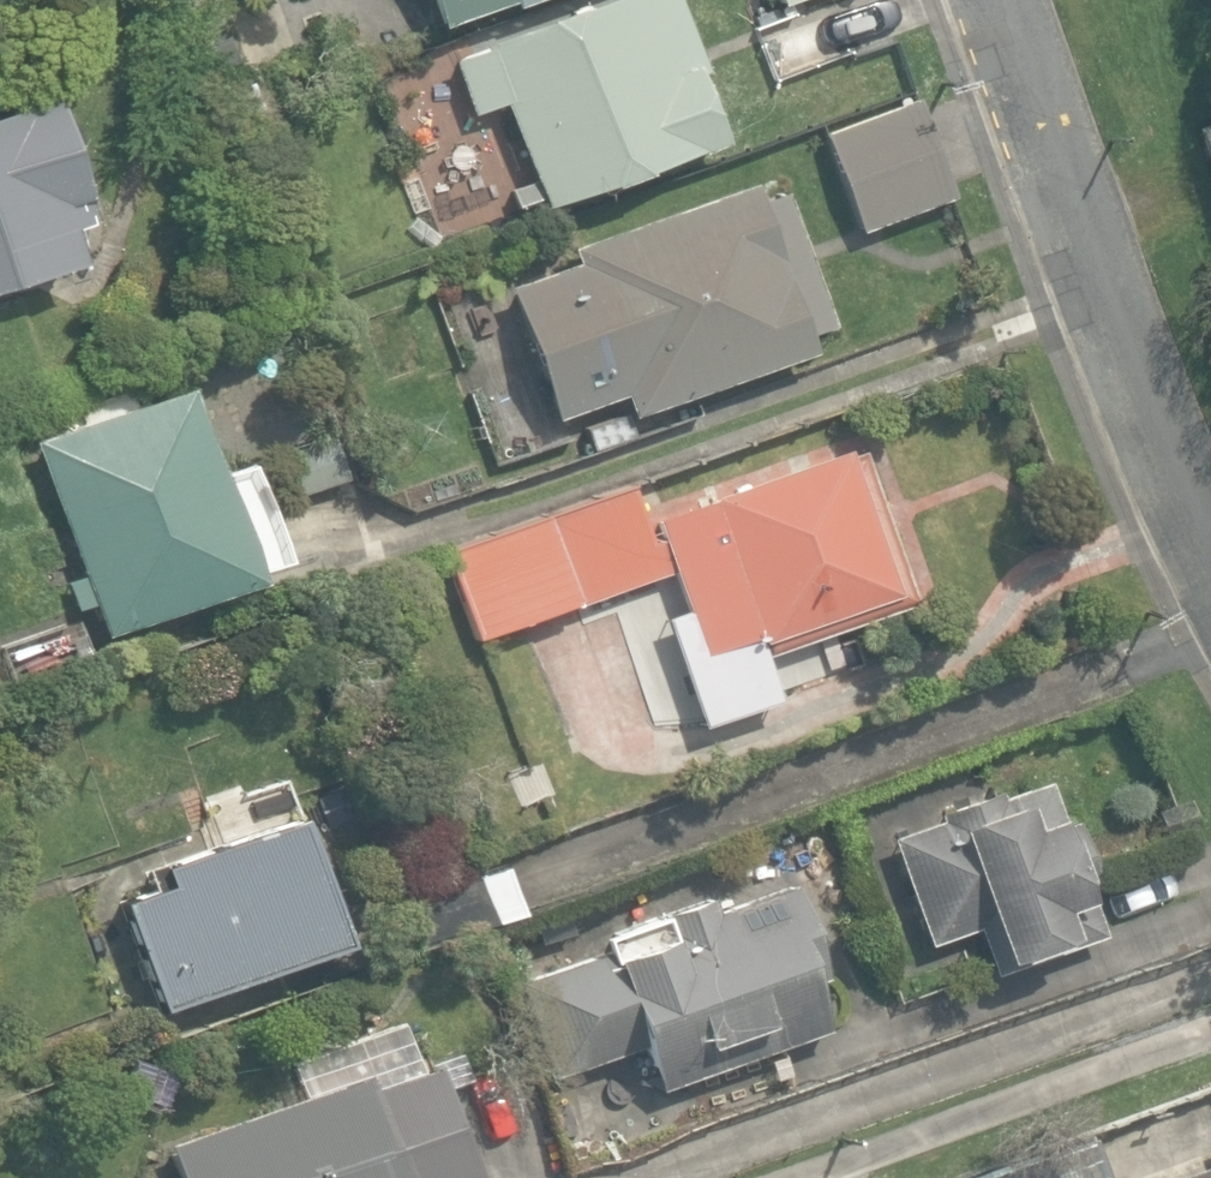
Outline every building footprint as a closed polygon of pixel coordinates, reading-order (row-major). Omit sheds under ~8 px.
[(506,216),(536,204),(540,213),(725,146),(700,77),(708,75),(681,0),(601,0),(477,45),(480,54),(451,65),(506,216)] [(512,9),(538,0),(509,0),(512,9)] [(771,89),(856,58),(834,0),(825,0),(749,28),(771,89)] [(75,264),(63,226),(82,220),(43,98),(0,112),(0,288),(75,264)] [(857,232),(949,199),(914,101),(822,134),(857,232)] [(1210,194),(1210,120),(1192,125),(1210,194)] [(754,201),(748,185),(568,252),(573,265),(504,291),(554,424),(604,405),(608,415),(580,425),(591,455),(643,435),(636,418),(805,355),(798,336),(827,325),(777,192),(754,201)] [(248,394),(283,499),(331,483),(296,378),(248,394)] [(86,604),(98,637),(250,583),(182,389),(30,442),(77,575),(63,581),(73,608),(86,604)] [(528,427),(501,435),(509,459),(535,450),(528,427)] [(844,459),(841,450),(653,517),(686,610),(660,619),(699,728),(777,700),(762,658),(912,604),(859,454),(844,459)] [(440,555),(471,646),(661,581),(629,489),(440,555)] [(971,929),(989,978),(1102,939),(1086,894),(1100,889),(1076,821),(1062,826),(1046,780),(996,797),(994,791),(937,811),(941,822),(890,839),(926,945),(971,929)] [(117,904),(155,1009),(335,944),(291,820),(143,873),(150,892),(117,904)] [(394,906),(410,952),(520,913),(503,867),(394,906)] [(641,1046),(657,1091),(826,1031),(810,986),(825,981),(790,885),(716,912),(712,900),(600,939),(605,955),(519,985),(552,1078),(641,1046)] [(441,1055),(171,1148),(181,1177),(483,1177),(441,1055)] [(150,1102),(159,1075),(121,1062),(112,1090),(150,1102)] [(1039,1160),(990,1177),(1045,1177),(1039,1160)] [(1165,1177),(1210,1177),(1210,1161),(1165,1177)]
